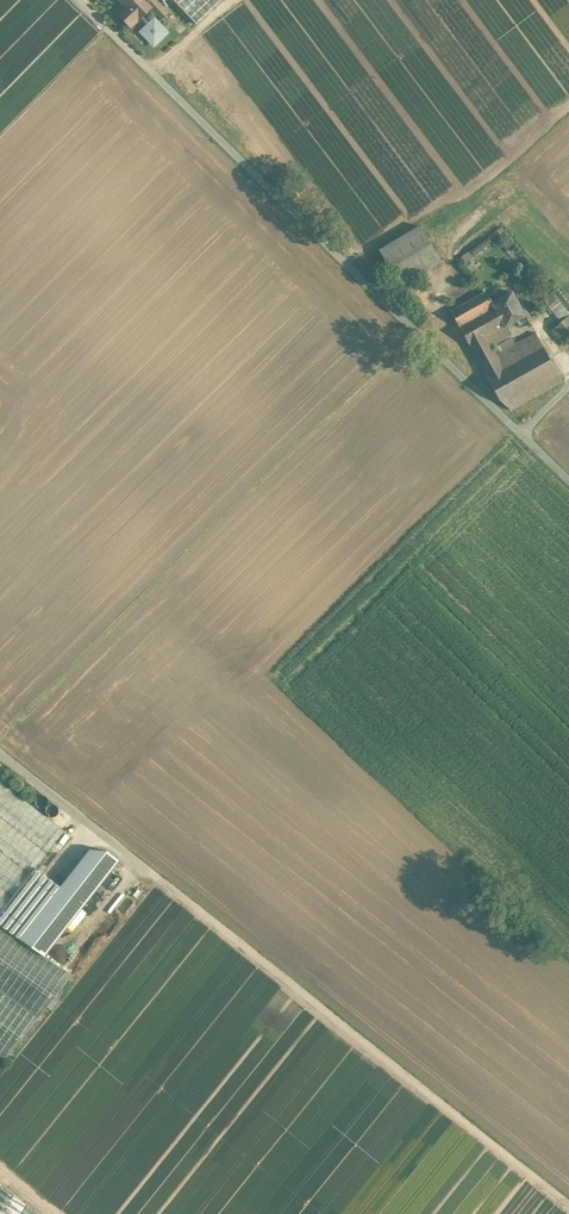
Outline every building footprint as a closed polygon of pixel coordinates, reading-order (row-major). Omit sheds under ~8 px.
[(120,0),(127,8),(120,15),(131,27),(141,18),(149,26),(143,32),(154,44),(166,33),(155,20),(150,24),(143,16),(151,8),(161,19),(168,13),(156,0),(120,0)] [(189,30),(220,0),(160,0),(189,30)] [(492,244),(506,233),(500,225),(486,236),(492,244)] [(420,226),(379,251),(401,287),(442,262),(420,226)] [(464,260),(490,244),(486,237),(460,253),(464,260)] [(552,276),(568,294),(568,273),(562,266),(552,276)] [(486,292),(451,312),(460,328),(495,309),(492,304),(492,303),(486,292)] [(526,317),(513,292),(492,303),(492,304),(495,309),(505,327),(506,328),(526,317)] [(551,293),(544,299),(563,321),(568,316),(568,314),(551,293)] [(495,309),(460,328),(470,347),(487,338),(505,327),(495,309)] [(552,331),(562,343),(568,337),(568,316),(563,321),(552,331)] [(505,327),(487,338),(491,345),(510,335),(506,328),(505,327)] [(536,333),(496,354),(502,366),(542,345),(536,333)] [(487,338),(470,347),(475,355),(491,346),(491,345),(487,338)] [(491,346),(475,355),(486,375),(502,366),(496,354),(491,345),(491,346)] [(502,366),(486,375),(500,401),(501,401),(511,411),(563,382),(542,345),(502,366)] [(36,868),(65,831),(2,783),(0,785),(0,914),(36,868)] [(60,887),(37,916),(62,935),(120,861),(108,851),(90,849),(60,887)] [(45,956),(62,935),(37,916),(60,887),(36,868),(0,914),(0,924),(45,956)] [(6,1059),(73,976),(45,956),(0,924),(0,1055),(6,1059)] [(0,1183),(0,1213),(39,1213),(0,1183)]
